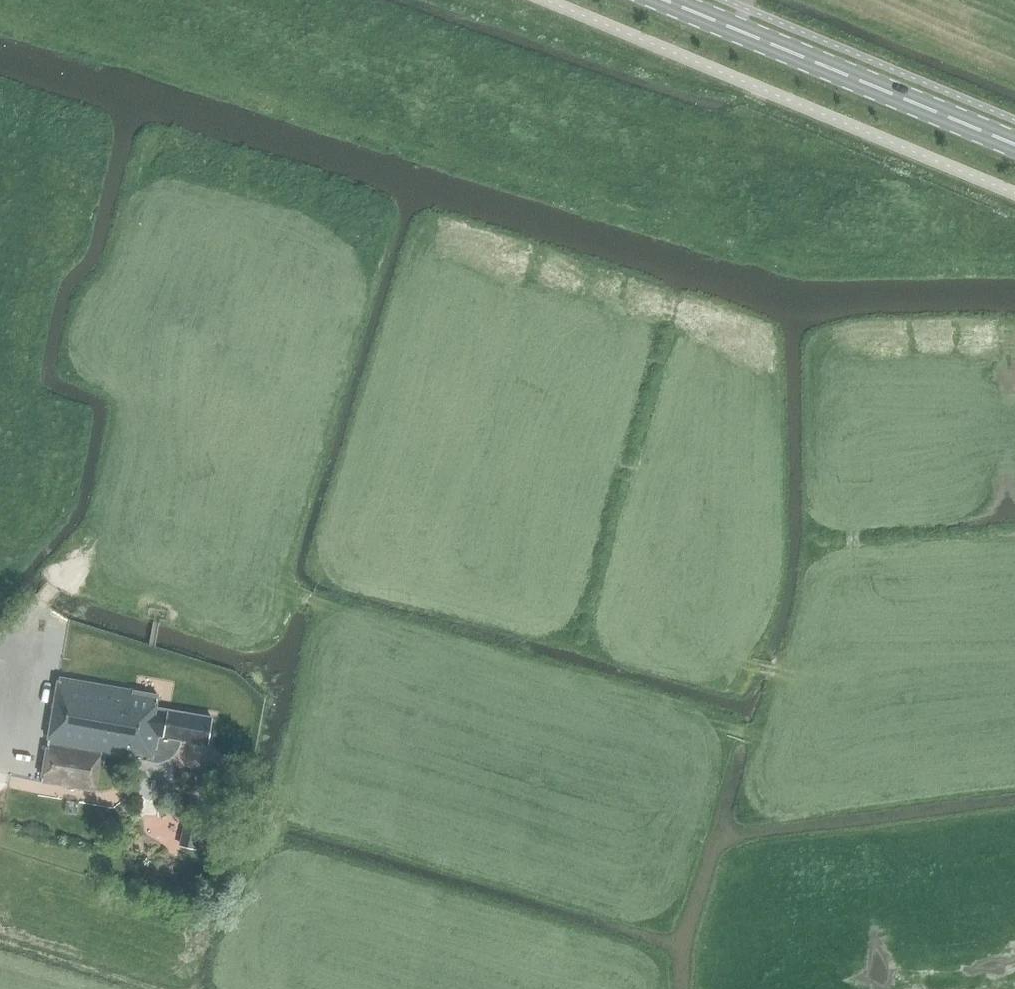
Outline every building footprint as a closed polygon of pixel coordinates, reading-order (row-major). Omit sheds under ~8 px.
[(152,758),(151,764),(154,764),(156,764),(159,763),(162,763),(165,762),(167,760),(169,759),(172,757),(174,755),(175,753),(177,750),(178,748),(179,745),(180,742),(180,740),(203,743),(208,716),(155,707),(155,693),(58,677),(41,780),(93,788),(99,750),(152,758)] [(198,848),(205,823),(187,818),(181,843),(198,848)]
